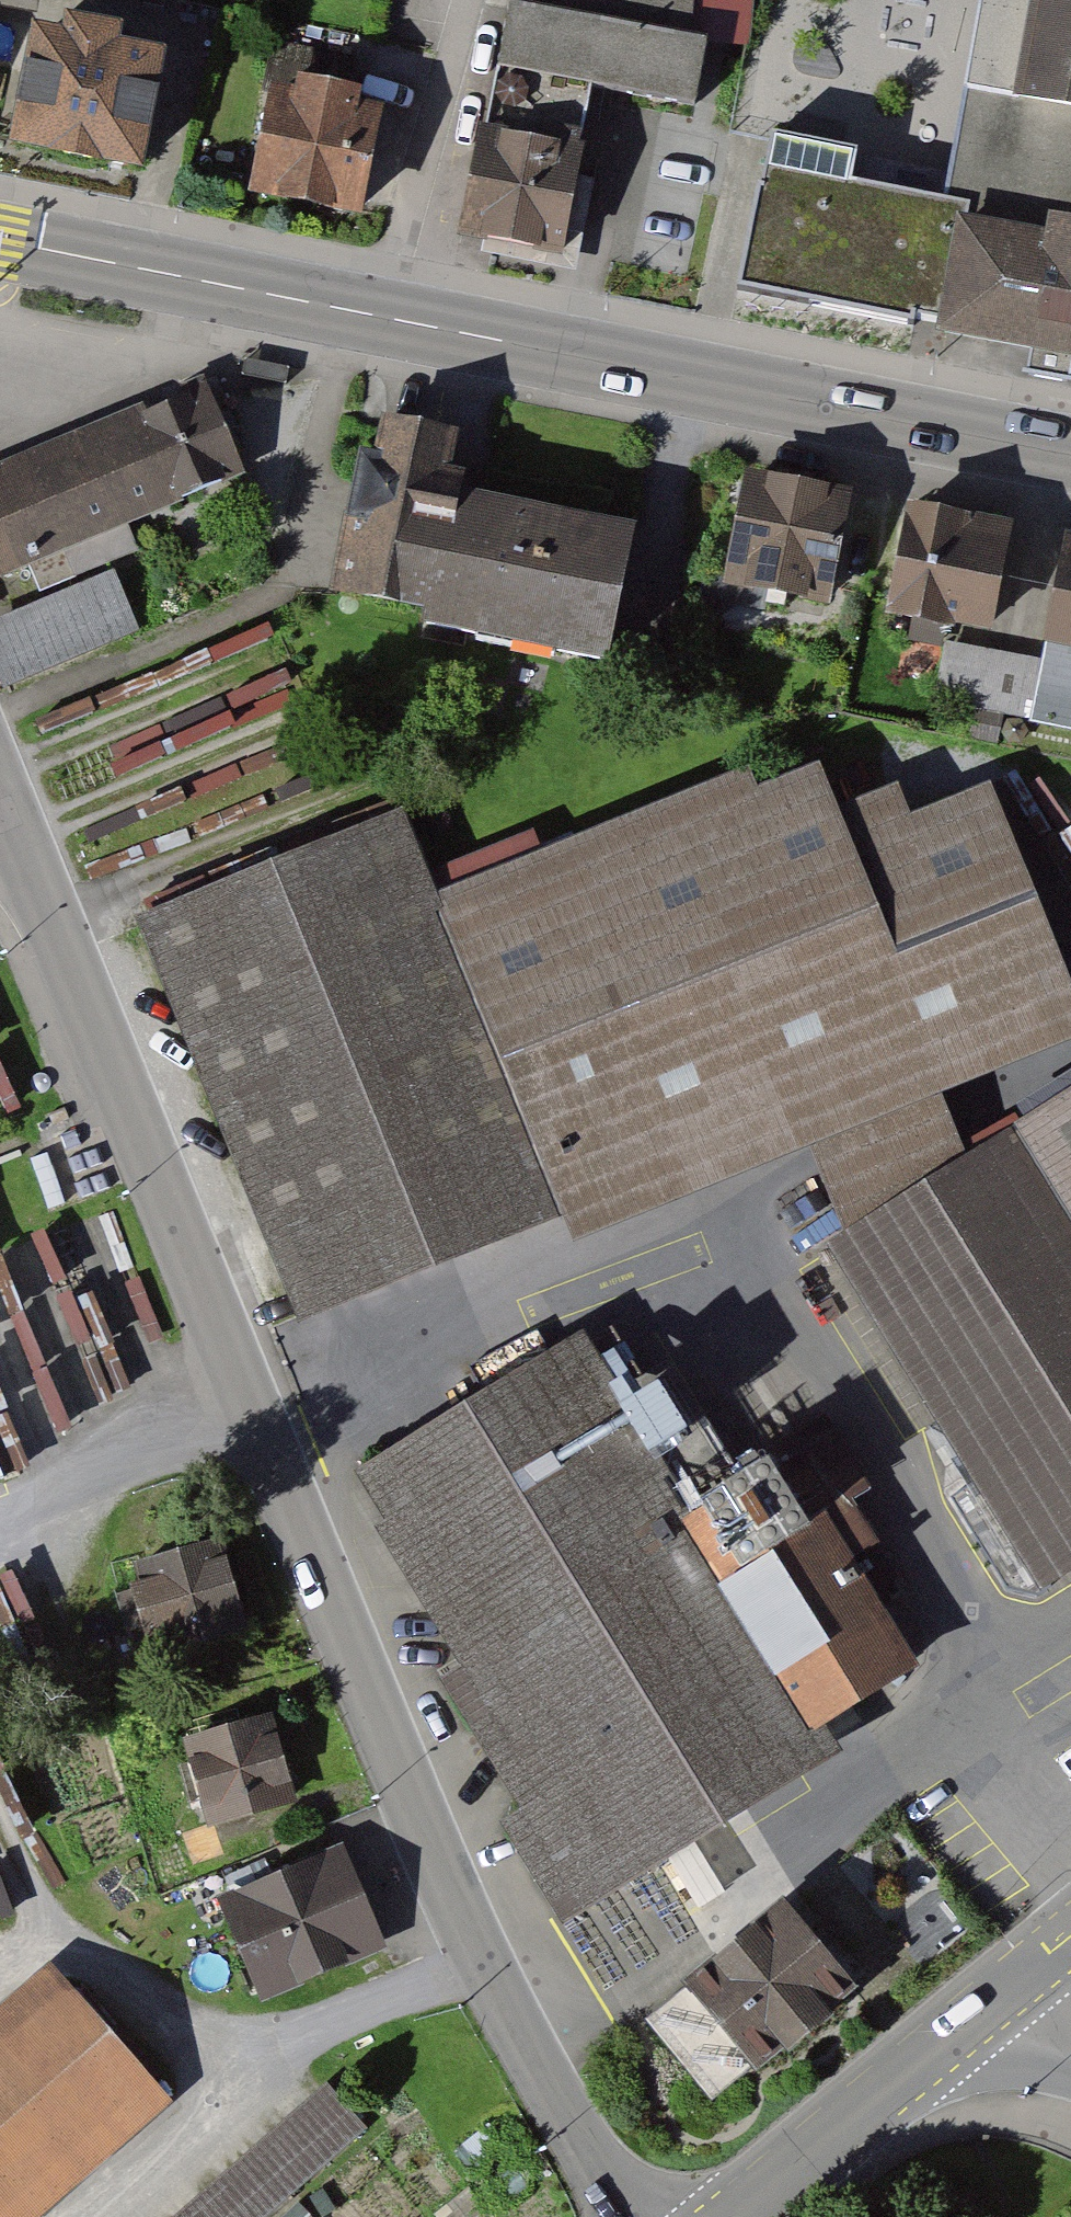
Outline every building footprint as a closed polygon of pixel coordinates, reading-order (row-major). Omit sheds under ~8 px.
[(455,251),(563,270),(584,154),(560,150),(574,72),(679,91),(695,0),(499,0),(455,251)] [(1005,91),(952,81),(931,197),(831,179),(837,147),(752,131),(721,300),(1070,363),(1070,0),(1022,0),(1005,91)] [(167,62),(34,35),(9,160),(142,187),(167,62)] [(360,63),(266,43),(233,200),(365,228),(390,111),(352,103),(360,63)] [(206,378),(0,464),(0,584),(248,479),(206,378)] [(449,445),(379,430),(339,616),(592,670),(621,533),(439,494),(449,445)] [(833,500),(727,479),(704,595),(810,616),(833,500)] [(996,527),(892,505),(867,622),(972,643),(996,527)] [(1051,542),(1030,655),(1070,663),(1070,546),(1051,542)] [(115,571),(0,619),(0,676),(4,686),(140,629),(115,571)] [(425,901),(552,1221),(566,1249),(800,1149),(926,1095),(1070,1032),(977,795),(896,824),(874,771),(765,811),(748,770),(425,901)] [(425,901),(390,811),(124,923),(289,1340),(552,1221),(425,901)] [(1000,1127),(1070,1240),(1070,1083),(1000,1127)] [(952,1157),(926,1095),(800,1149),(835,1231),(952,1157)] [(1000,1127),(952,1157),(835,1231),(814,1244),(1037,1592),(1070,1570),(1070,1240),(1000,1127)] [(672,1502),(575,1338),(345,1485),(454,1674),(419,1697),(555,1926),(826,1763),(808,1732),(672,1502)] [(818,1418),(672,1502),(808,1732),(926,1655),(834,1509),(862,1490),(818,1418)] [(227,1549),(143,1573),(169,1670),(256,1645),(227,1549)] [(295,1816),(271,1729),(183,1753),(207,1840),(295,1816)] [(355,1859),(223,1911),(258,2009),(392,1958),(355,1859)] [(852,1999),(777,1911),(646,2017),(717,2109),(852,1999)] [(0,2024),(0,2216),(30,2216),(167,2101),(58,1974),(0,2024)] [(361,2134),(317,2087),(177,2216),(272,2216),(361,2134)]
